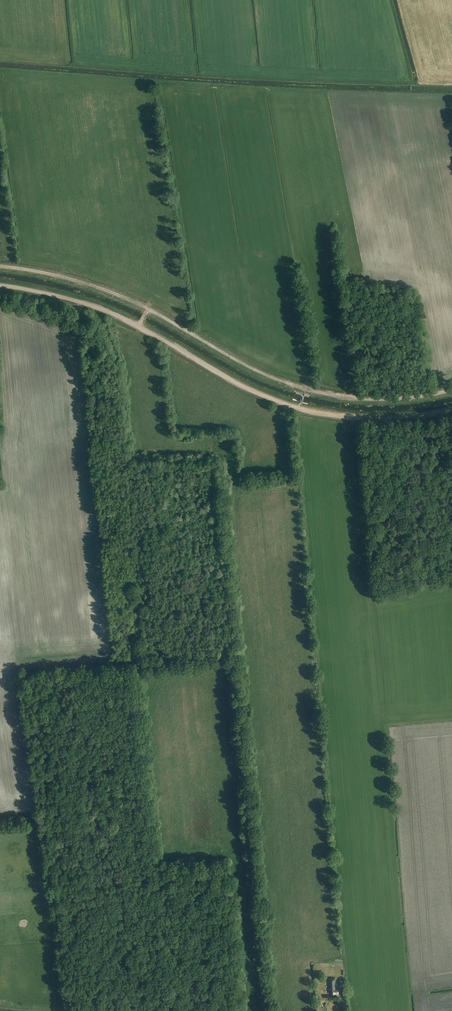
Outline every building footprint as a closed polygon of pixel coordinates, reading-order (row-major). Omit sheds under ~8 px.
[(336,988),(336,987),(336,978),(329,979),(329,994),(339,993),(338,988),(336,988)]
